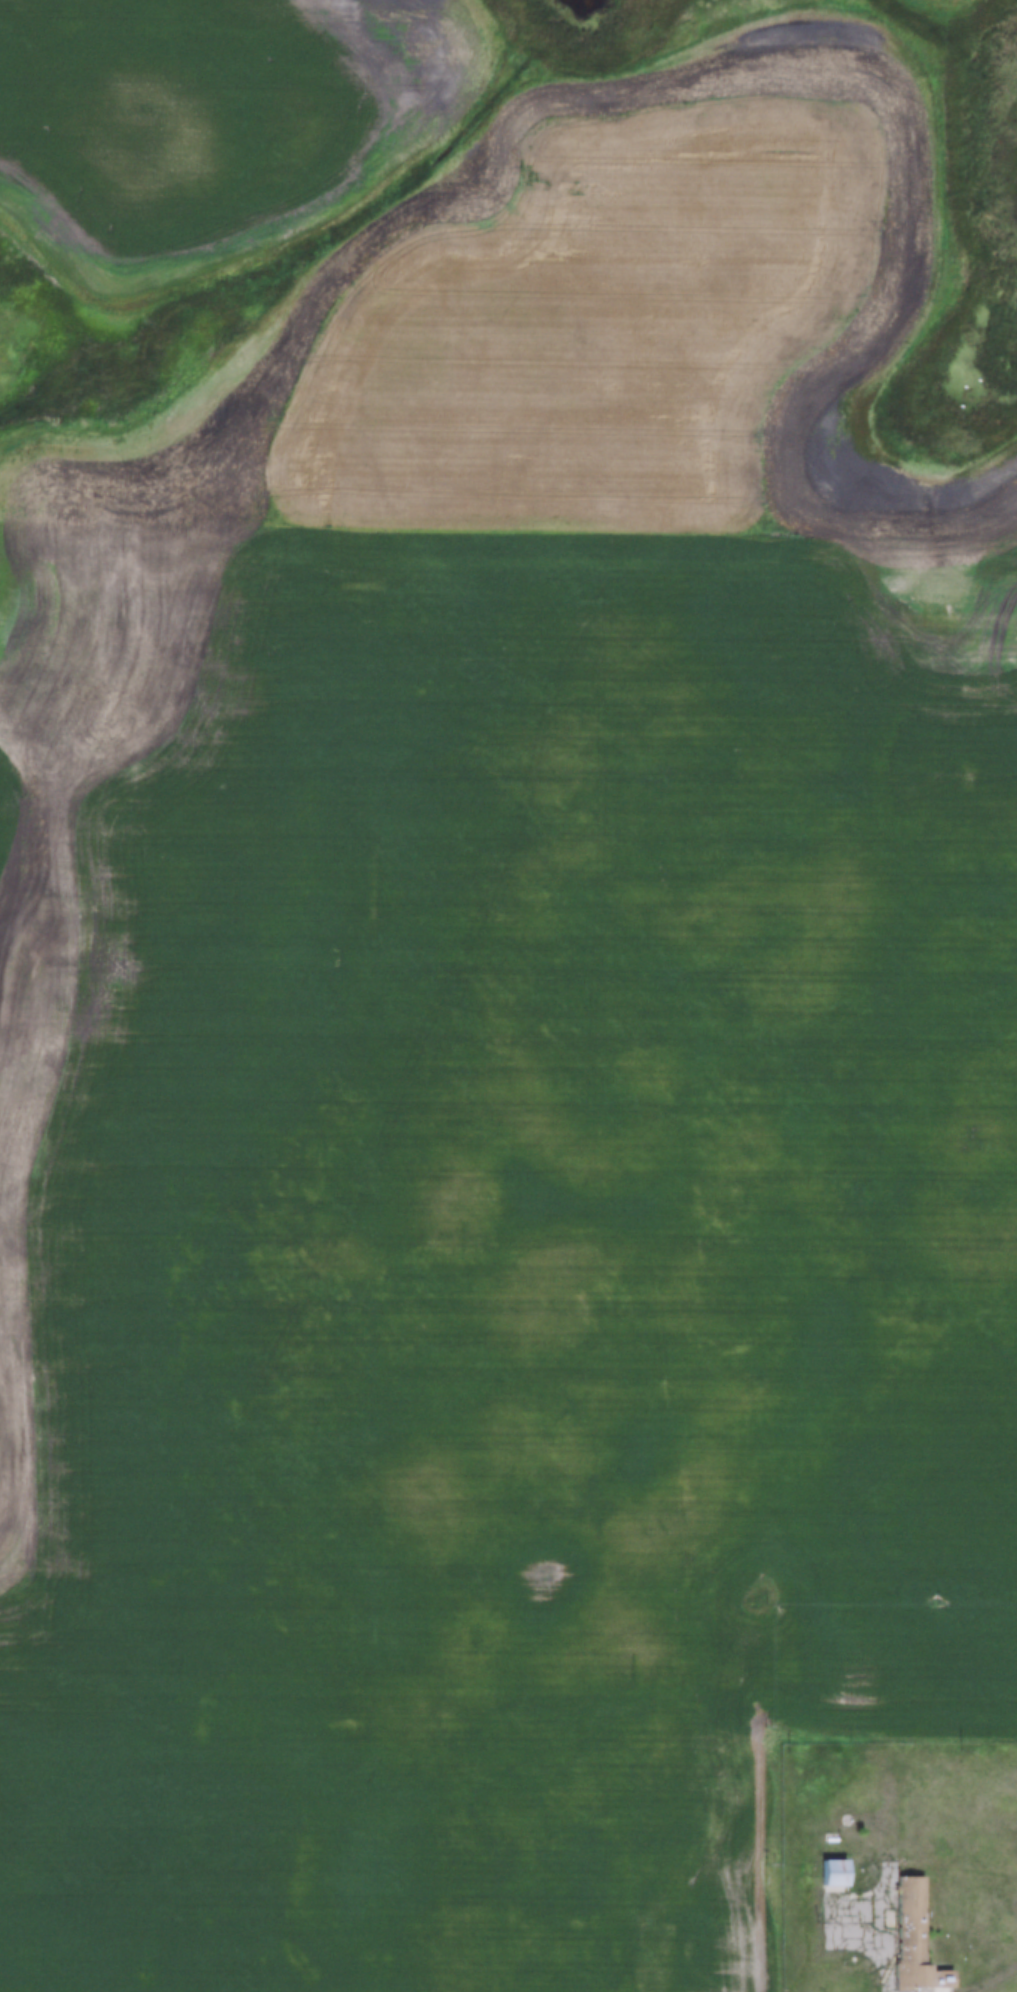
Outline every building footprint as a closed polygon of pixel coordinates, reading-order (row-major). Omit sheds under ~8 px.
[(851,1889),(851,1862),(820,1862),(820,1889),(851,1889)] [(928,1879),(901,1879),(901,1869),(884,1869),(884,1929),(895,1929),(895,1989),(949,1989),(949,1972),(928,1972),(928,1879)]
